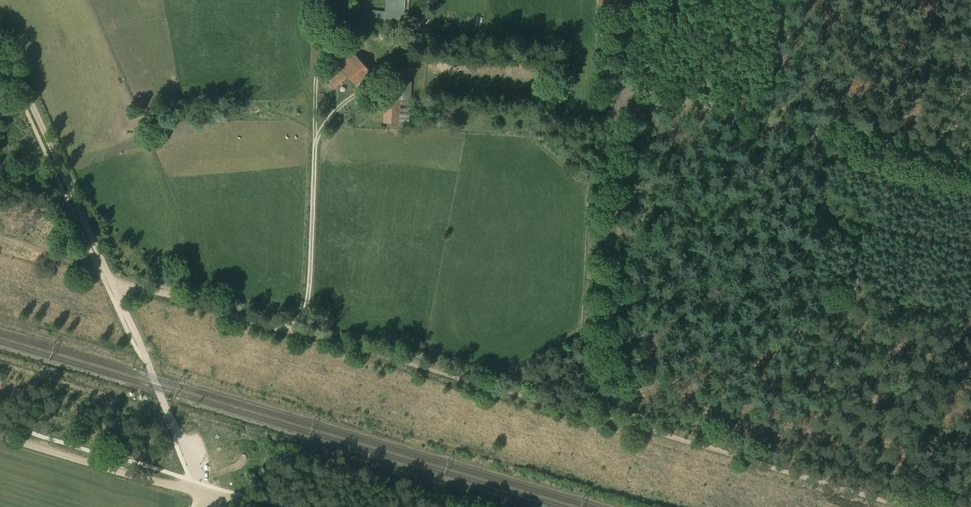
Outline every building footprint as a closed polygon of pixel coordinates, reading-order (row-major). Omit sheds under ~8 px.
[(370,19),(385,20),(386,18),(404,19),(406,0),(387,0),(386,13),(370,11),(370,19)] [(414,26),(414,37),(432,38),(431,26),(414,26)] [(338,62),(325,74),(335,86),(348,75),(356,84),(370,73),(351,50),(337,61),(338,62)] [(383,100),(382,124),(409,124),(409,116),(411,116),(411,109),(401,109),(401,105),(410,105),(411,80),(393,80),(393,100),(383,100)]
